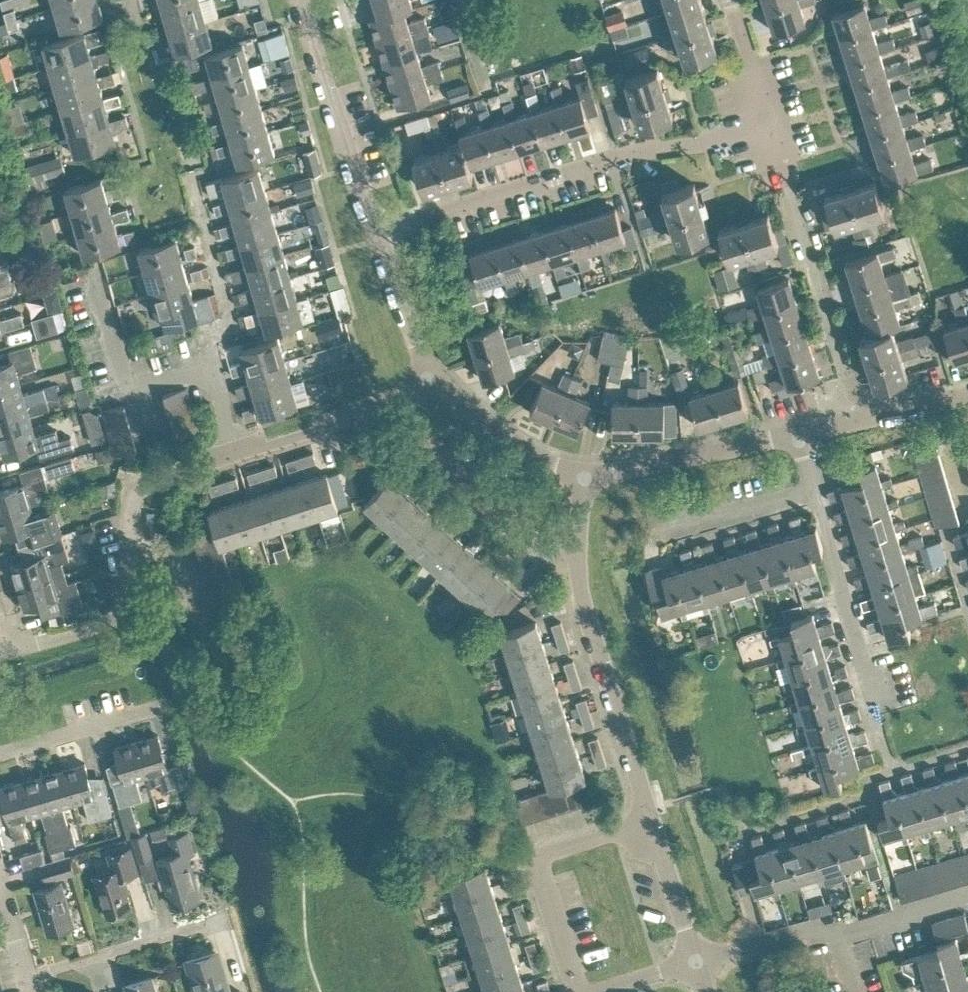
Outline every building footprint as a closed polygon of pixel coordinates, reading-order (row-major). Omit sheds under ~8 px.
[(55,6),(61,28),(103,16),(98,0),(74,0),(55,6)] [(207,18),(201,0),(188,0),(163,7),(169,29),(207,18)] [(403,8),(412,6),(411,0),(374,0),(379,14),(379,15),(403,7),(403,8)] [(675,24),(659,29),(664,46),(680,41),(685,57),(716,47),(715,41),(728,37),(727,32),(713,36),(701,0),(667,0),(675,24)] [(766,5),(774,29),(805,20),(800,4),(811,0),(781,0),(766,5)] [(925,6),(923,0),(906,0),(910,11),(925,6)] [(872,26),(888,21),(885,12),(869,17),(864,1),(833,11),(840,35),(872,26)] [(6,20),(16,17),(13,7),(3,10),(6,20)] [(407,20),(403,8),(403,7),(379,15),(379,14),(370,17),(377,39),(427,24),(424,15),(407,20)] [(610,27),(628,21),(623,7),(605,13),(610,27)] [(256,28),(267,25),(264,16),(254,19),(256,28)] [(457,32),(452,16),(431,24),(436,39),(457,32)] [(16,17),(6,20),(9,30),(19,27),(16,17)] [(207,18),(169,29),(176,52),(213,41),(207,18)] [(384,61),(417,51),(413,38),(430,33),(427,24),(377,39),(384,61)] [(43,42),(49,64),(91,52),(88,44),(104,39),(100,25),(43,42)] [(876,41),(872,26),(840,35),(848,59),(879,50),(895,45),(892,36),(876,41)] [(262,33),(266,54),(291,49),(287,28),(262,33)] [(212,74),(248,64),(242,42),(206,52),(212,74)] [(627,68),(651,60),(647,44),(622,52),(627,68)] [(100,60),(110,57),(108,47),(97,50),(100,60)] [(12,73),(5,50),(0,51),(0,77),(12,73)] [(884,65),(879,50),(848,59),(856,84),(887,74),(887,75),(903,69),(900,60),(884,65)] [(391,83),(441,67),(438,58),(421,64),(417,51),(384,61),(391,83)] [(56,86),(97,74),(91,52),(49,64),(56,86)] [(585,66),(580,52),(568,56),(573,69),(585,66)] [(195,66),(205,63),(202,54),(192,57),(195,66)] [(290,55),(279,57),(283,69),(293,66),(290,55)] [(219,96),(254,86),(248,64),(212,74),(219,96)] [(618,104),(665,90),(657,65),(626,75),(631,91),(604,99),(607,108),(618,104)] [(441,67),(391,83),(398,105),(431,95),(426,81),(443,76),(441,67)] [(106,82),(116,80),(113,70),(103,72),(106,82)] [(297,85),(293,72),(279,76),(283,89),(297,85)] [(62,108),(103,96),(97,74),(56,86),(62,108)] [(891,89),(887,75),(887,74),(856,84),(863,108),(894,98),(894,99),(910,94),(908,84),(891,89)] [(14,75),(0,78),(0,81),(3,91),(17,87),(14,75)] [(201,88),(212,86),(209,76),(198,79),(201,88)] [(556,102),(565,133),(590,125),(587,114),(598,111),(588,76),(576,80),(580,94),(565,99),(560,83),(550,86),(555,102),(556,102)] [(446,86),(450,100),(471,94),(467,80),(446,86)] [(536,91),(533,82),(529,80),(522,82),(526,94),(531,110),(532,110),(542,141),(565,133),(556,102),(555,102),(541,107),(536,91)] [(225,118),(261,108),(254,86),(219,96),(225,118)] [(618,104),(607,108),(614,130),(628,126),(623,112),(636,108),(644,132),(659,127),(657,119),(672,114),(671,108),(684,104),(683,99),(669,103),(665,90),(618,104)] [(112,104),(123,101),(120,91),(109,93),(112,104)] [(68,130),(110,118),(103,96),(62,108),(68,130)] [(207,110),(218,107),(215,97),(204,100),(207,110)] [(532,110),(531,110),(517,114),(512,98),(502,101),(507,117),(508,117),(517,148),(542,141),(532,110)] [(899,113),(894,99),(894,98),(863,108),(871,132),(902,122),(902,123),(918,118),(915,108),(899,113)] [(508,117),(507,117),(492,122),(487,106),(478,109),(483,125),(493,156),(517,148),(508,117)] [(231,140),(267,130),(261,108),(225,118),(231,140)] [(119,125),(129,123),(126,113),(116,116),(119,125)] [(483,125),(468,129),(463,113),(454,116),(462,141),(469,163),(470,163),(493,156),(483,125)] [(110,118),(68,130),(75,153),(116,140),(110,118)] [(30,133),(26,119),(12,123),(16,137),(30,133)] [(308,119),(300,121),(303,133),(311,131),(308,119)] [(213,132),(224,129),(222,120),(210,122),(213,132)] [(907,137),(902,123),(902,122),(871,132),(878,156),(909,146),(910,147),(926,142),(923,132),(907,137)] [(462,141),(447,145),(442,129),(433,132),(425,135),(430,151),(414,156),(423,187),(429,185),(433,199),(438,197),(434,183),(448,179),(473,171),(470,163),(469,163),(462,141)] [(267,130),(231,140),(238,162),(274,152),(267,130)] [(220,153),(231,151),(228,141),(218,144),(220,153)] [(914,161),(910,147),(909,146),(878,156),(886,180),(933,166),(930,156),(914,161)] [(315,147),(304,150),(308,164),(319,161),(315,147)] [(61,153),(24,163),(33,195),(51,190),(47,175),(66,170),(61,153)] [(222,176),(206,181),(210,194),(226,190),(228,198),(265,188),(258,165),(222,176)] [(71,209),(108,198),(101,176),(65,187),(71,209)] [(315,189),(312,176),(299,180),(302,192),(315,189)] [(830,208),(822,211),(827,227),(851,219),(856,235),(873,229),(868,214),(884,209),(874,177),(836,189),(832,176),(827,177),(831,191),(825,193),(830,208)] [(668,207),(652,212),(657,229),(673,224),(678,240),(709,230),(697,192),(711,187),(709,182),(696,187),(694,181),(678,186),(675,177),(660,182),(668,207)] [(115,196),(125,194),(123,184),(112,186),(115,196)] [(265,188),(228,198),(235,220),(271,210),(265,188)] [(78,231),(114,220),(108,198),(71,209),(78,231)] [(757,214),(719,226),(728,257),(744,252),(750,268),(767,263),(762,247),(786,239),(781,224),(773,226),(768,211),(762,213),(758,199),(753,200),(757,214)] [(216,212),(228,210),(225,200),(214,203),(216,212)] [(318,200),(306,203),(310,219),(321,216),(318,200)] [(122,218),(131,215),(128,206),(119,208),(122,218)] [(625,237),(622,227),(615,206),(591,213),(600,244),(600,245),(605,261),(614,258),(609,242),(625,237)] [(235,220),(221,224),(223,234),(237,230),(241,242),(277,232),(271,210),(235,220)] [(585,249),(600,245),(600,244),(591,213),(567,221),(576,252),(581,268),(590,265),(585,249)] [(320,241),(329,239),(323,218),(314,220),(320,241)] [(114,220),(78,231),(84,253),(121,243),(114,220)] [(561,257),(576,252),(567,221),(543,228),(552,260),(557,276),(566,273),(561,257)] [(622,227),(625,237),(628,247),(637,244),(631,224),(622,227)] [(127,240),(138,237),(135,228),(125,230),(127,240)] [(537,264),(552,260),(543,228),(518,236),(528,267),(528,268),(533,283),(542,280),(537,264)] [(241,242),(227,246),(230,256),(244,252),(247,264),(284,253),(277,232),(241,242)] [(145,269),(182,258),(175,236),(138,246),(145,269)] [(513,272),(528,267),(518,236),(494,243),(504,275),(509,291),(518,288),(513,272)] [(334,262),(329,241),(318,244),(324,265),(334,262)] [(471,285),(504,275),(494,243),(462,254),(471,285)] [(188,256),(198,253),(196,244),(186,246),(188,256)] [(893,244),(846,259),(854,283),(885,273),(880,258),(896,253),(893,244)] [(15,289),(9,268),(14,266),(10,252),(0,255),(0,294),(15,289)] [(247,264),(233,268),(236,278),(250,274),(254,286),(290,275),(284,253),(247,264)] [(152,291),(188,280),(182,258),(145,269),(152,291)] [(720,289),(739,283),(732,262),(713,269),(720,289)] [(194,277),(205,275),(202,265),(192,268),(194,277)] [(885,273),(854,283),(861,307),(892,297),(887,282),(903,277),(900,268),(885,273)] [(338,270),(326,274),(330,286),(341,283),(338,270)] [(250,287),(238,291),(241,301),(249,298),(253,297),(254,301),(256,303),(258,303),(260,308),(296,297),(290,275),(254,286),(250,287)] [(765,311),(796,301),(789,276),(757,286),(762,302),(746,307),(749,316),(765,311)] [(152,291),(158,313),(163,311),(167,324),(199,316),(200,320),(215,316),(208,292),(193,297),(188,280),(152,291)] [(334,286),(330,287),(334,300),(347,297),(343,284),(334,286)] [(892,297),(861,307),(869,331),(891,324),(892,325),(900,322),(895,306),(911,301),(908,292),(892,297)] [(255,309),(245,312),(248,323),(263,319),(266,330),(303,320),(314,317),(307,294),(296,297),(260,308),(256,309),(255,309)] [(757,340),(763,338),(804,325),(796,301),(765,311),(770,326),(754,331),(757,340)] [(964,303),(955,306),(960,322),(944,327),(946,332),(936,335),(943,355),(952,352),(954,358),(967,354),(967,315),(964,303)] [(61,307),(54,309),(31,317),(33,323),(37,334),(58,328),(67,325),(61,307)] [(24,322),(21,311),(0,317),(0,316),(0,329),(24,322)] [(342,329),(338,315),(314,321),(318,336),(342,329)] [(476,354),(523,339),(520,330),(504,335),(499,319),(468,329),(476,354)] [(872,372),(858,376),(860,381),(874,377),(876,383),(891,378),(895,386),(909,381),(902,357),(918,352),(912,335),(896,340),(891,324),(869,331),(860,334),(872,372)] [(764,365),(780,359),(811,349),(804,325),(763,338),(768,353),(761,355),(764,365)] [(175,344),(171,328),(145,335),(150,352),(175,344)] [(734,374),(746,370),(733,329),(721,333),(734,374)] [(610,360),(616,334),(605,331),(599,357),(610,360)] [(616,334),(610,360),(625,364),(631,337),(616,334)] [(248,369),(285,358),(279,336),(241,347),(248,369)] [(523,339),(476,354),(484,378),(515,369),(514,367),(526,364),(521,350),(535,345),(532,336),(523,339)] [(19,382),(15,370),(37,363),(30,342),(8,349),(12,360),(0,363),(0,387),(19,382)] [(780,359),(785,374),(769,379),(772,388),(777,387),(780,396),(804,388),(801,379),(819,374),(811,349),(780,359)] [(235,384),(239,396),(254,391),(292,380),(285,358),(248,369),(251,379),(235,384)] [(234,373),(244,371),(241,361),(231,364),(234,373)] [(682,366),(670,369),(678,393),(690,389),(682,366)] [(753,369),(756,380),(766,377),(762,366),(753,369)] [(709,371),(724,418),(748,410),(738,379),(722,384),(717,368),(709,371)] [(553,420),(572,374),(564,371),(558,386),(542,379),(529,409),(553,420)] [(699,425),(724,418),(709,371),(700,373),(705,389),(689,394),(699,425)] [(572,374),(553,420),(577,430),(590,400),(574,394),(580,378),(572,374)] [(292,380),(254,391),(261,414),(262,413),(265,423),(285,417),(283,407),(298,403),(292,380)] [(58,391),(55,381),(21,391),(19,382),(0,387),(0,409),(58,391)] [(638,433),(638,383),(629,383),(629,400),(612,400),(612,433),(638,433)] [(647,400),(647,383),(638,383),(638,433),(676,433),(676,400),(647,400)] [(166,403),(189,396),(186,385),(163,392),(166,403)] [(31,423),(28,412),(61,402),(58,391),(0,409),(0,433),(31,423)] [(169,414),(192,407),(189,396),(166,403),(169,414)] [(105,420),(128,414),(125,403),(102,409),(105,420)] [(246,417),(257,414),(254,405),(243,407),(246,417)] [(172,425),(196,419),(192,407),(169,414),(172,425)] [(108,431),(131,425),(128,414),(105,420),(108,431)] [(196,419),(172,425),(176,436),(199,430),(196,419)] [(0,433),(0,439),(4,455),(38,445),(41,456),(75,446),(71,434),(59,438),(55,426),(34,433),(31,423),(0,433)] [(111,442),(134,436),(131,425),(108,431),(111,442)] [(967,445),(967,433),(959,436),(962,447),(967,445)] [(134,436),(111,442),(114,453),(137,447),(134,436)] [(917,460),(940,453),(936,442),(913,449),(917,460)] [(881,446),(871,449),(873,457),(883,454),(881,446)] [(302,455),(304,464),(318,460),(315,450),(302,455)] [(48,475),(74,467),(70,453),(44,461),(48,475)] [(920,471),(943,464),(940,453),(917,460),(920,471)] [(291,468),(304,464),(302,455),(288,459),(291,468)] [(866,488),(882,484),(892,481),(890,475),(880,478),(875,461),(859,466),(862,477),(842,484),(848,506),(870,499),(866,488)] [(263,466),(265,476),(279,471),(276,462),(263,466)] [(417,478),(424,471),(413,462),(407,469),(417,478)] [(30,503),(51,497),(41,463),(20,469),(23,482),(0,489),(0,512),(30,503)] [(923,482),(946,475),(943,464),(920,471),(923,482)] [(252,480),(265,476),(263,466),(249,470),(252,480)] [(307,478),(318,513),(338,507),(337,505),(348,502),(340,479),(330,482),(327,471),(307,478)] [(424,471),(417,478),(428,488),(434,481),(424,471)] [(224,479),(227,488),(240,484),(237,474),(224,479)] [(380,516),(405,489),(390,475),(365,503),(380,516)] [(926,493),(949,486),(946,475),(923,482),(926,493)] [(299,519),(318,513),(307,478),(288,484),(299,519)] [(213,492),(227,488),(224,479),(210,483),(213,492)] [(279,525),(299,519),(288,484),(268,490),(279,525)] [(873,510),(889,506),(899,503),(897,497),(887,500),(882,484),(866,488),(870,499),(848,506),(855,528),(876,521),(873,510)] [(830,498),(841,495),(838,485),(827,488),(830,498)] [(929,503),(952,497),(949,486),(926,493),(929,503)] [(395,530),(420,503),(405,489),(380,516),(395,530)] [(447,506),(454,499),(443,489),(437,496),(447,506)] [(260,531),(279,525),(268,490),(249,496),(260,531)] [(240,538),(260,531),(249,496),(229,502),(240,538)] [(932,514),(955,508),(952,497),(929,503),(932,514)] [(454,499),(447,506),(458,515),(464,508),(454,499)] [(221,544),(240,538),(229,502),(210,508),(215,526),(219,538),(221,544)] [(61,531),(54,508),(33,514),(30,503),(0,512),(0,524),(3,535),(24,529),(28,541),(40,538),(61,531)] [(410,544),(435,517),(420,503),(395,530),(410,544)] [(879,532),(895,528),(905,524),(904,519),(894,522),(889,506),(873,510),(876,521),(855,528),(862,549),(883,543),(879,532)] [(837,520),(848,517),(845,507),(834,510),(837,520)] [(955,508),(932,514),(935,525),(958,519),(955,508)] [(793,527),(803,524),(800,513),(790,516),(793,527)] [(471,516),(464,523),(475,533),(482,525),(471,516)] [(425,558),(450,530),(435,517),(410,544),(425,558)] [(772,533),(781,530),(778,520),(768,523),(772,533)] [(482,525),(475,533),(485,543),(492,535),(482,525)] [(794,573),(794,572),(810,567),(813,577),(819,575),(811,550),(823,547),(816,525),(794,532),(800,553),(789,557),(794,573)] [(196,545),(219,538),(215,526),(192,534),(196,545)] [(749,540),(759,537),(756,527),(746,530),(749,540)] [(910,541),(900,544),(895,528),(879,532),(883,543),(862,549),(868,571),(889,565),(886,553),(902,549),(912,546),(918,545),(924,543),(922,534),(909,537),(910,541)] [(844,542),(855,539),(852,529),(841,532),(844,542)] [(440,571),(465,544),(450,530),(425,558),(440,571)] [(957,543),(967,540),(964,530),(954,533),(957,543)] [(18,584),(66,570),(63,560),(69,558),(61,531),(40,538),(45,553),(12,563),(18,584)] [(797,582),(794,572),(794,573),(789,557),(800,553),(794,532),(772,539),(778,560),(767,564),(771,578),(772,578),(788,573),(791,583),(797,582)] [(728,546),(738,543),(735,533),(725,536),(728,546)] [(223,549),(221,544),(219,538),(196,545),(199,557),(223,549)] [(924,543),(918,545),(924,565),(947,558),(941,538),(924,543)] [(706,553),(716,550),(713,539),(703,543),(706,553)] [(775,588),(772,578),(771,578),(767,564),(778,560),(772,539),(750,545),(757,567),(745,570),(750,585),(766,580),(769,590),(775,588)] [(90,562),(103,558),(98,541),(85,545),(90,562)] [(455,585),(480,558),(465,544),(440,571),(455,585)] [(502,544),(495,552),(505,561),(512,553),(502,544)] [(753,595),(750,585),(745,570),(757,567),(750,545),(728,552),(735,573),(723,577),(728,592),(729,592),(745,587),(748,597),(753,595)] [(684,560),(694,557),(691,546),(681,549),(684,560)] [(203,568),(226,561),(223,549),(199,557),(203,568)] [(909,571),(919,568),(917,562),(907,565),(902,549),(886,553),(889,565),(868,571),(875,593),(896,587),(893,575),(909,571)] [(851,564),(861,561),(858,551),(848,554),(851,564)] [(732,602),(729,592),(728,592),(723,577),(735,573),(728,552),(706,558),(713,580),(701,583),(706,598),(707,598),(723,593),(726,603),(732,602)] [(512,553),(505,561),(515,570),(522,563),(512,553)] [(470,599),(495,572),(480,558),(455,585),(470,599)] [(710,608),(707,598),(706,598),(701,583),(713,580),(706,558),(685,565),(691,586),(680,590),(684,605),(685,605),(701,600),(704,610),(710,608)] [(691,586),(685,565),(663,571),(661,564),(645,569),(654,598),(658,597),(662,612),(679,607),(682,617),(688,615),(685,605),(684,605),(680,590),(691,586)] [(899,597),(915,593),(925,590),(919,568),(909,571),(893,575),(896,587),(875,593),(882,615),(903,609),(899,597)] [(66,570),(18,584),(24,605),(57,596),(61,610),(83,603),(75,579),(69,580),(66,570)] [(495,572),(470,599),(485,613),(490,607),(497,613),(502,608),(506,611),(521,595),(495,572)] [(858,586),(868,583),(865,573),(854,576),(858,586)] [(903,609),(882,615),(889,637),(910,631),(907,619),(938,610),(935,600),(919,605),(915,593),(899,597),(903,609)] [(864,608),(875,605),(872,595),(861,599),(864,608)] [(797,640),(819,633),(812,611),(791,618),(792,620),(777,624),(780,633),(769,636),(771,642),(781,639),(786,655),(800,651),(797,640)] [(871,629),(881,625),(878,616),(867,619),(871,629)] [(561,619),(551,622),(556,635),(565,633),(561,619)] [(826,633),(836,629),(833,619),(823,623),(826,633)] [(507,651),(542,640),(536,620),(501,631),(507,651)] [(565,633),(556,635),(560,649),(569,646),(565,633)] [(803,662),(826,655),(822,642),(819,633),(797,640),(800,651),(786,655),(776,658),(778,664),(787,661),(792,677),(807,673),(803,662)] [(513,670),(548,659),(542,640),(507,651),(513,670)] [(822,642),(826,655),(841,650),(838,641),(828,644),(827,641),(822,642)] [(810,684),(832,677),(826,655),(803,662),(807,673),(792,677),(782,680),(784,686),(794,683),(799,699),(814,695),(810,684)] [(573,658),(564,660),(568,674),(577,671),(573,658)] [(519,690),(554,679),(548,659),(513,670),(519,690)] [(839,675),(849,672),(846,662),(836,665),(839,675)] [(577,671),(568,674),(572,688),(582,685),(577,671)] [(817,705),(839,699),(832,677),(810,684),(814,695),(799,699),(789,702),(791,708),(801,705),(805,721),(820,717),(817,705)] [(525,709),(560,698),(554,679),(519,690),(525,709)] [(845,697),(856,694),(853,684),(842,687),(845,697)] [(585,696),(576,699),(580,713),(590,710),(585,696)] [(532,728),(567,717),(560,698),(525,709),(532,728)] [(823,727),(846,721),(839,699),(817,705),(820,717),(805,721),(796,724),(797,730),(807,727),(812,743),(827,739),(823,727)] [(852,719),(862,716),(859,706),(849,709),(852,719)] [(590,710),(580,713),(585,726),(594,723),(590,710)] [(538,748),(573,737),(567,717),(532,728),(538,748)] [(830,749),(852,743),(848,729),(846,721),(823,727),(827,739),(812,743),(790,749),(792,756),(804,753),(804,751),(814,748),(819,764),(833,761),(830,749)] [(848,729),(852,743),(869,737),(866,728),(855,731),(851,729),(848,729)] [(136,739),(146,772),(157,769),(163,789),(185,783),(179,762),(167,765),(158,733),(136,739)] [(588,738),(592,752),(602,749),(598,735),(588,738)] [(544,767),(579,756),(573,737),(538,748),(544,767)] [(136,775),(146,772),(136,739),(115,745),(124,778),(113,781),(120,802),(142,796),(136,775)] [(833,761),(819,764),(809,767),(810,773),(820,770),(825,787),(842,782),(838,771),(859,765),(856,755),(852,743),(830,749),(833,761)] [(602,749),(592,752),(597,765),(606,762),(602,749)] [(856,755),(859,765),(876,760),(872,750),(862,753),(856,755)] [(550,787),(562,783),(573,779),(585,776),(579,756),(544,767),(550,787)] [(949,769),(959,767),(956,756),(946,759),(949,769)] [(63,767),(73,801),(83,798),(89,818),(112,812),(105,791),(94,794),(84,761),(63,767)] [(927,783),(941,778),(940,775),(935,773),(933,764),(922,767),(927,783)] [(62,804),(73,801),(63,767),(42,773),(62,845),(76,841),(71,824),(68,825),(62,804)] [(965,794),(967,794),(967,770),(948,776),(955,797),(943,801),(948,816),(949,816),(965,811),(967,820),(967,803),(965,794)] [(905,789),(918,785),(917,783),(914,781),(911,771),(900,774),(905,789)] [(65,853),(62,845),(42,773),(21,779),(31,813),(41,810),(47,830),(44,831),(52,857),(65,853)] [(883,789),(893,786),(889,776),(879,779),(883,789)] [(952,826),(949,816),(948,816),(943,801),(955,797),(948,776),(941,778),(927,783),(933,804),(922,808),(926,823),(928,822),(944,817),(947,827),(952,826)] [(31,813),(21,779),(0,785),(0,786),(16,840),(26,836),(20,816),(31,813)] [(562,783),(569,806),(581,803),(573,779),(562,783)] [(558,810),(569,806),(562,783),(550,787),(558,810)] [(930,832),(928,822),(926,823),(922,808),(933,804),(927,783),(918,785),(905,789),(911,811),(900,814),(904,829),(906,829),(922,824),(925,834),(930,832)] [(546,814),(558,810),(550,787),(539,790),(546,814)] [(909,839),(906,829),(904,829),(900,814),(911,811),(905,789),(883,796),(889,816),(889,817),(878,820),(883,836),(900,830),(903,840),(909,839)] [(535,817),(546,814),(539,790),(527,794),(535,817)] [(523,821),(535,817),(527,794),(516,798),(523,821)] [(512,825),(523,821),(516,798),(504,801),(512,825)] [(842,817),(852,814),(849,804),(839,807),(842,817)] [(821,831),(835,827),(834,824),(829,822),(826,813),(816,816),(821,831)] [(799,830),(809,827),(806,817),(796,820),(799,830)] [(872,839),(865,818),(842,824),(849,846),(837,849),(842,864),(843,864),(865,858),(867,864),(878,861),(872,839)] [(777,837),(787,834),(784,823),(774,826),(777,837)] [(846,874),(843,864),(842,864),(837,849),(849,846),(842,824),(835,827),(821,831),(827,852),(816,856),(820,871),(821,871),(837,866),(840,876),(846,874)] [(172,903),(199,895),(186,852),(193,850),(187,829),(169,834),(173,850),(158,855),(172,903)] [(138,856),(151,852),(145,830),(132,834),(138,856)] [(755,843),(765,840),(762,830),(752,833),(755,843)] [(824,881),(821,871),(820,871),(816,856),(827,852),(821,831),(799,838),(805,859),(794,863),(799,878),(799,877),(816,873),(819,882),(824,881)] [(802,887),(799,877),(799,878),(794,863),(805,859),(799,838),(777,844),(784,866),(772,869),(777,884),(778,884),(794,879),(797,889),(802,887)] [(781,894),(778,884),(777,884),(772,869),(784,866),(777,844),(755,851),(756,855),(732,862),(741,891),(753,887),(755,891),(772,886),(775,896),(781,894)] [(129,889),(124,874),(138,870),(130,845),(107,852),(112,868),(93,874),(97,889),(99,888),(106,913),(131,905),(127,890),(129,889)] [(23,864),(44,858),(41,846),(19,853),(23,864)] [(46,878),(74,869),(69,853),(41,861),(46,878)] [(956,880),(967,877),(961,853),(950,857),(956,880)] [(944,884),(956,880),(950,857),(938,860),(944,884)] [(934,887),(944,884),(938,860),(927,863),(934,887)] [(514,875),(510,862),(501,865),(505,878),(514,875)] [(881,873),(877,862),(866,865),(869,877),(881,873)] [(456,893),(491,882),(484,863),(450,874),(456,893)] [(923,890),(934,887),(927,863),(917,866),(923,890)] [(912,893),(923,890),(917,866),(905,870),(912,893)] [(901,897),(912,893),(905,870),(894,873),(901,897)] [(519,889),(514,875),(505,878),(509,892),(519,889)] [(47,930),(74,922),(62,881),(35,889),(47,930)] [(462,913),(497,902),(491,882),(456,893),(462,913)] [(522,900),(513,903),(517,917),(526,914),(522,900)] [(468,932),(503,921),(497,902),(462,913),(468,932)] [(967,925),(964,912),(932,921),(936,935),(967,925)] [(526,914),(517,917),(522,931),(531,928),(526,914)] [(475,952),(509,941),(503,921),(468,932),(475,952)] [(900,958),(902,966),(903,966),(912,971),(914,978),(906,980),(908,988),(909,988),(916,991),(967,991),(967,979),(967,978),(964,965),(955,934),(936,939),(939,947),(900,958)] [(534,939),(525,942),(530,955),(539,953),(534,939)] [(481,971),(515,960),(509,941),(475,952),(481,971)] [(216,951),(189,959),(199,991),(228,991),(216,951)] [(539,953),(530,955),(534,969),(543,966),(539,953)] [(487,991),(522,980),(515,960),(481,971),(487,991)] [(127,991),(123,991),(157,991),(152,974),(125,982),(127,991)] [(537,980),(541,991),(549,991),(551,991),(546,978),(537,980)] [(522,980),(487,991),(525,991),(522,980)]
